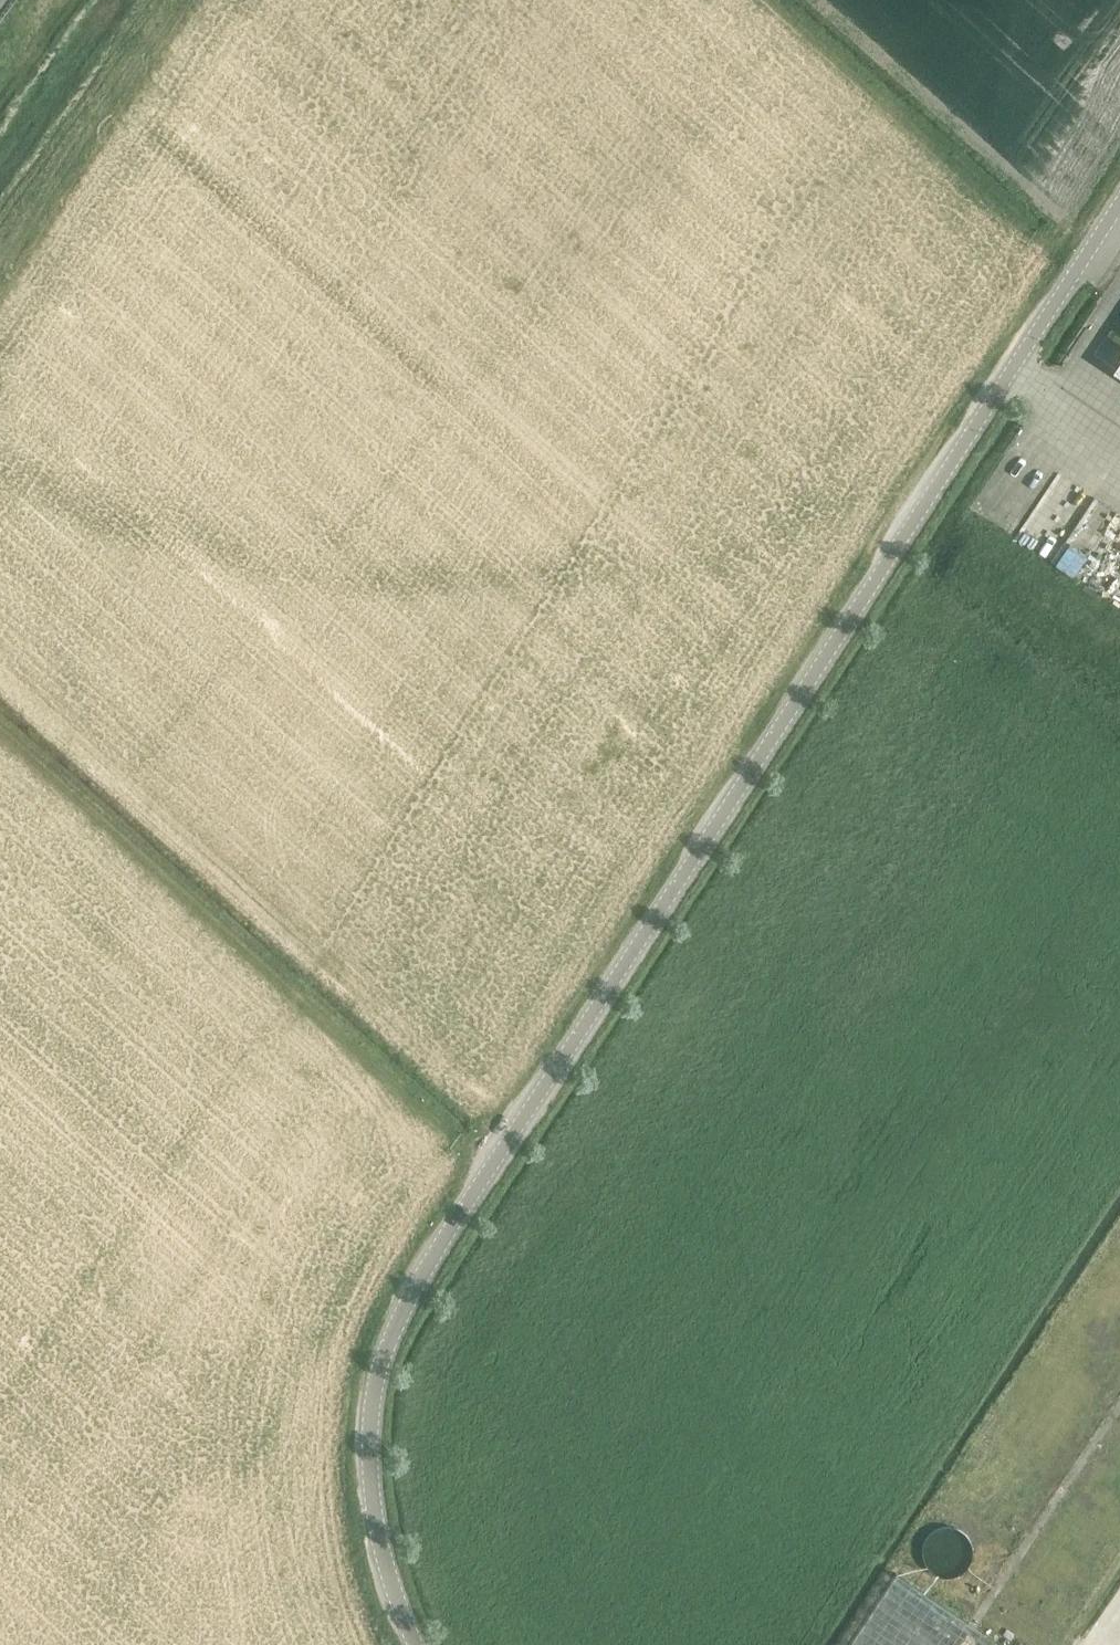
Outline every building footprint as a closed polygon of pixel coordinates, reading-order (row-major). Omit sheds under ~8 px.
[(896,1574),(849,1644),(1002,1644),(896,1574)]
